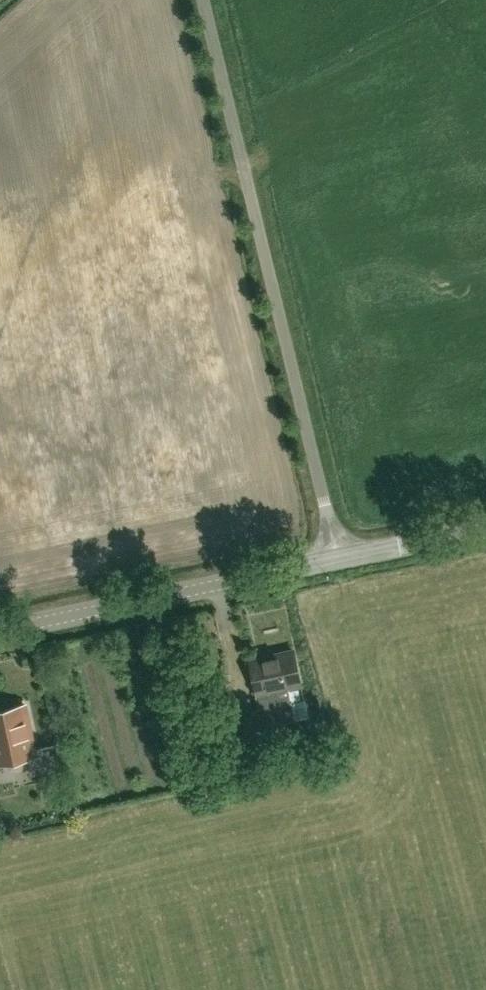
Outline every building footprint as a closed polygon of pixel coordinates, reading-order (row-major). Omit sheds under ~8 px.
[(278,690),(301,685),(293,650),(249,660),(257,695),(266,692),(270,708),(242,714),(249,743),(288,735),(282,705),(281,706),(278,690)] [(285,708),(288,724),(311,721),(308,705),(285,708)] [(0,711),(0,763),(9,761),(11,769),(25,766),(23,758),(35,756),(24,706),(0,711)]
